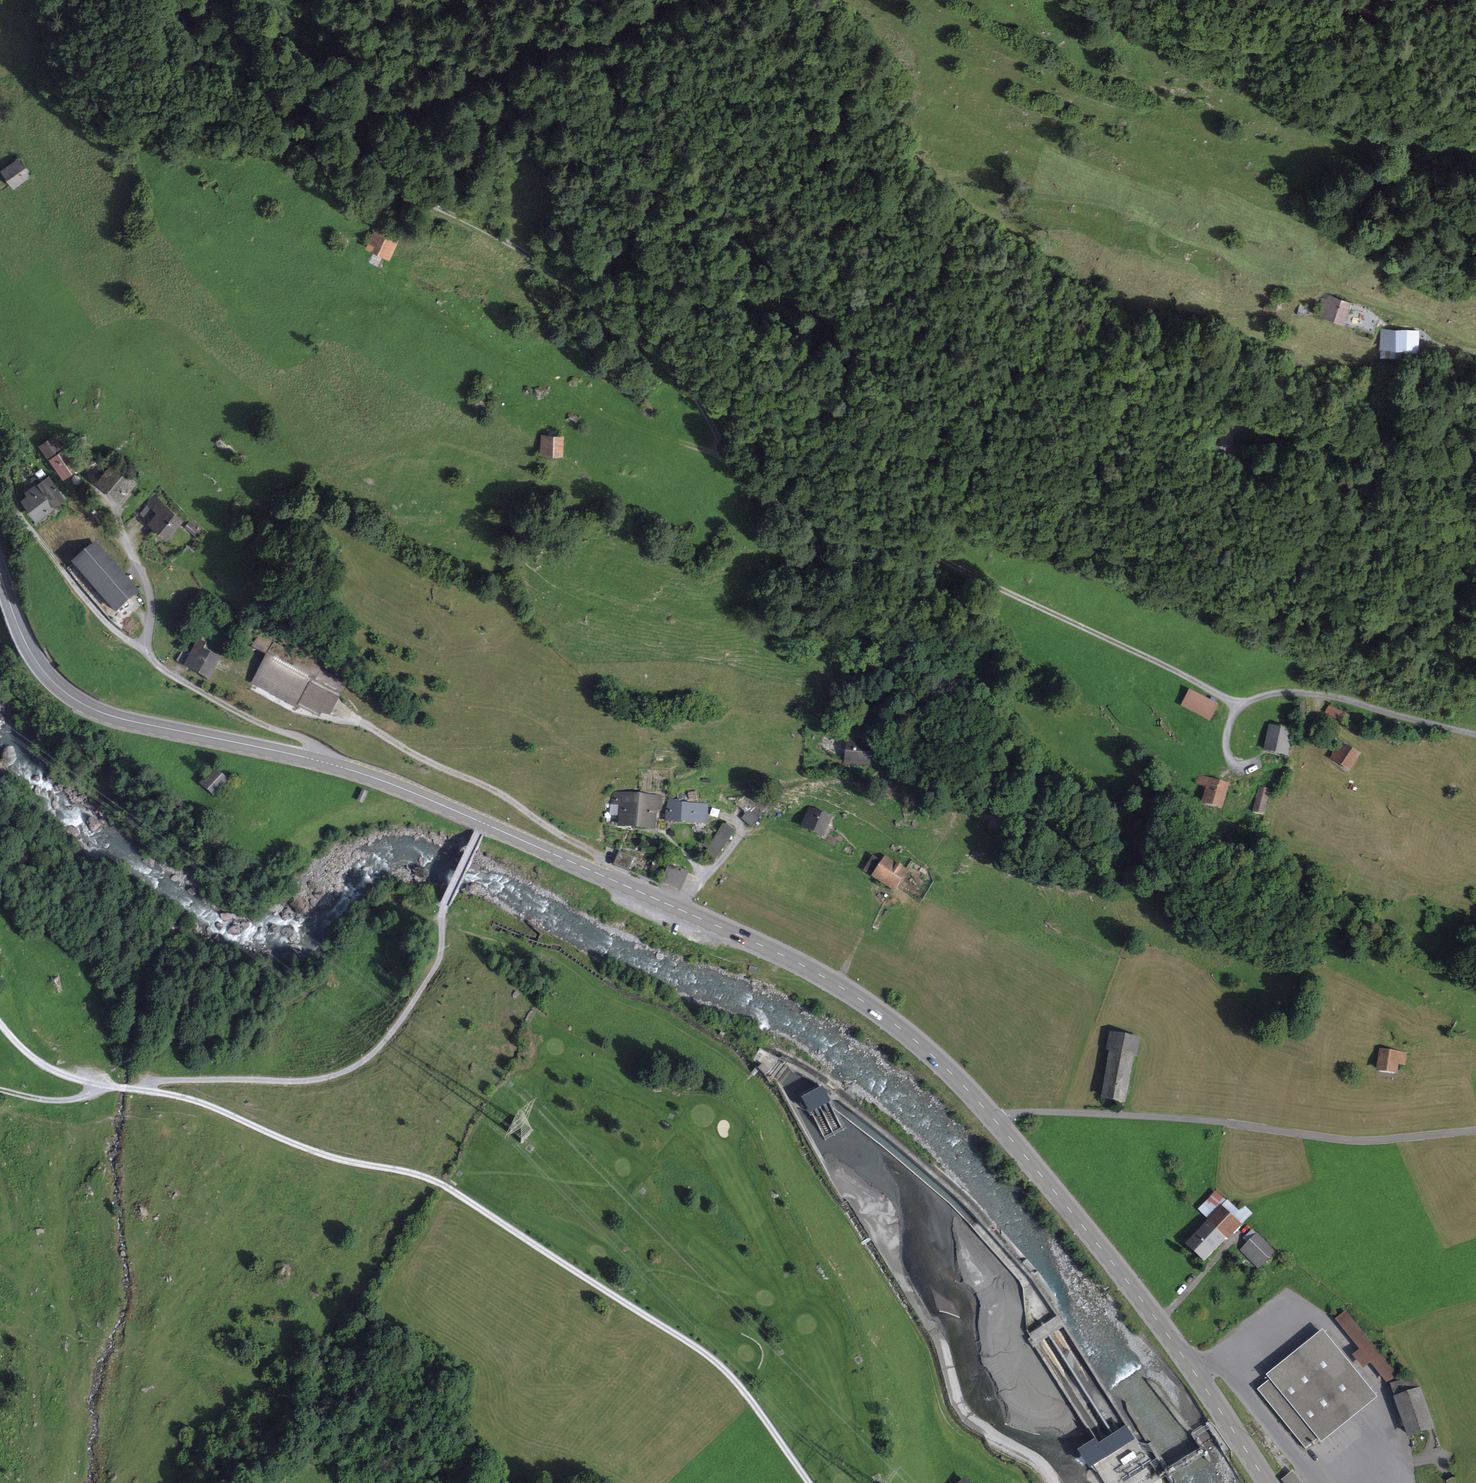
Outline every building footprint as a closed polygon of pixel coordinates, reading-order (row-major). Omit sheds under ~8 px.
[(4,169),(15,186),(32,174),(21,158),(4,169)] [(369,246),(391,257),(400,241),(377,229),(369,246)] [(1325,293),(1319,309),(1344,318),(1350,301),(1325,293)] [(1406,344),(1406,348),(1417,349),(1418,328),(1382,327),(1381,344),(1406,344)] [(542,435),(541,452),(560,453),(561,436),(542,435)] [(58,452),(64,448),(55,436),(49,440),(58,452)] [(49,440),(42,445),(64,476),(81,464),(68,445),(64,448),(58,452),(49,440)] [(104,454),(94,466),(105,475),(100,480),(121,499),(136,483),(104,454)] [(24,499),(37,518),(46,512),(65,499),(49,476),(27,492),(29,496),(24,499)] [(181,519),(155,497),(141,512),(146,517),(155,507),(159,511),(151,520),(167,535),(181,519)] [(41,524),(50,518),(46,512),(37,518),(41,524)] [(186,526),(195,534),(199,530),(190,522),(186,526)] [(116,612),(137,593),(96,545),(75,564),(116,612)] [(256,647),(270,654),(276,643),(262,636),(256,647)] [(184,649),(177,662),(208,677),(218,658),(202,650),(205,644),(198,641),(191,653),(184,649)] [(347,681),(276,643),(270,654),(255,681),(299,704),(312,681),(339,696),(347,681)] [(322,711),(329,715),(339,696),(312,681),(299,704),(319,715),(322,711)] [(1217,705),(1191,691),(1184,705),(1210,718),(1217,705)] [(1326,715),(1343,722),(1347,714),(1330,706),(1326,715)] [(1271,724),(1266,748),(1287,753),(1292,729),(1271,724)] [(849,740),(847,762),(869,765),(872,743),(849,740)] [(1342,741),(1333,756),(1350,767),(1360,751),(1342,741)] [(213,770),(201,784),(214,796),(227,782),(213,770)] [(1208,784),(1203,800),(1220,805),(1227,782),(1200,773),(1197,781),(1208,784)] [(1260,785),(1254,811),(1264,813),(1271,788),(1260,785)] [(621,816),(620,824),(637,826),(639,794),(614,792),(612,816),(621,816)] [(660,808),(661,796),(639,794),(637,826),(653,827),(654,813),(656,813),(657,808),(660,808)] [(668,800),(667,820),(706,822),(707,806),(677,804),(677,801),(668,800)] [(753,807),(745,818),(752,824),(760,813),(753,807)] [(810,808),(802,826),(823,835),(831,817),(810,808)] [(725,825),(706,853),(714,858),(734,831),(725,825)] [(628,870),(634,857),(620,851),(614,864),(628,870)] [(874,875),(873,876),(893,889),(905,870),(885,857),(882,862),(874,857),(866,870),(874,875)] [(670,864),(663,880),(681,888),(688,872),(670,864)] [(1114,1037),(1103,1097),(1124,1101),(1135,1041),(1114,1037)] [(1395,1071),(1397,1061),(1405,1062),(1406,1053),(1382,1049),(1379,1068),(1395,1071)] [(758,1068),(765,1075),(770,1071),(763,1064),(758,1068)] [(828,1100),(821,1087),(820,1088),(803,1097),(810,1112),(811,1111),(820,1106),(828,1102),(829,1102),(828,1100)] [(1210,1222),(1220,1211),(1208,1200),(1198,1211),(1210,1222)] [(1237,1211),(1228,1203),(1222,1209),(1237,1223),(1248,1211),(1243,1206),(1237,1211)] [(1189,1244),(1204,1258),(1237,1223),(1222,1209),(1220,1211),(1210,1222),(1189,1244)] [(1244,1247),(1261,1265),(1275,1251),(1257,1234),(1244,1247)] [(1387,1380),(1395,1374),(1346,1314),(1338,1320),(1361,1349),(1353,1355),(1364,1368),(1372,1362),(1387,1380)] [(1270,1380),(1326,1335),(1323,1331),(1267,1376),(1270,1380)] [(1374,1394),(1326,1335),(1270,1380),(1258,1389),(1305,1448),(1312,1444),(1313,1445),(1315,1444),(1313,1442),(1318,1439),(1374,1394)] [(1391,1385),(1409,1435),(1432,1426),(1419,1388),(1412,1378),(1391,1385)] [(1318,1439),(1321,1442),(1377,1398),(1374,1394),(1318,1439)] [(1102,1445),(1107,1453),(1132,1438),(1126,1429),(1102,1445)] [(1293,1472),(1283,1480),(1285,1482),(1302,1482),(1293,1472)]
